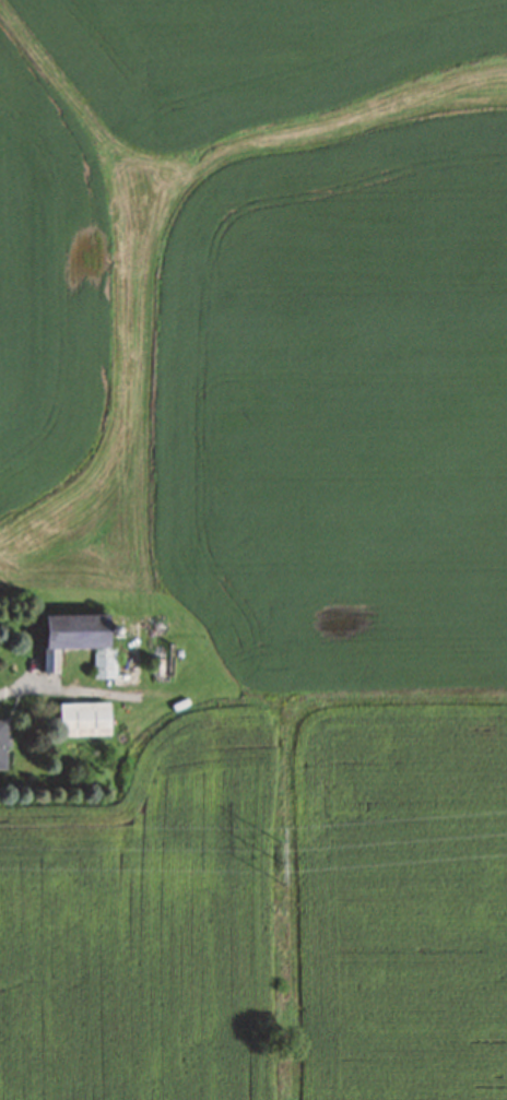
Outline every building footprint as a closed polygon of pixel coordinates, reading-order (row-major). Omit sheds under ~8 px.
[(107,614),(43,615),(43,672),(59,672),(59,648),(93,647),(93,678),(115,678),(115,646),(107,646),(107,614)] [(59,702),(59,735),(109,735),(109,702),(59,702)]
